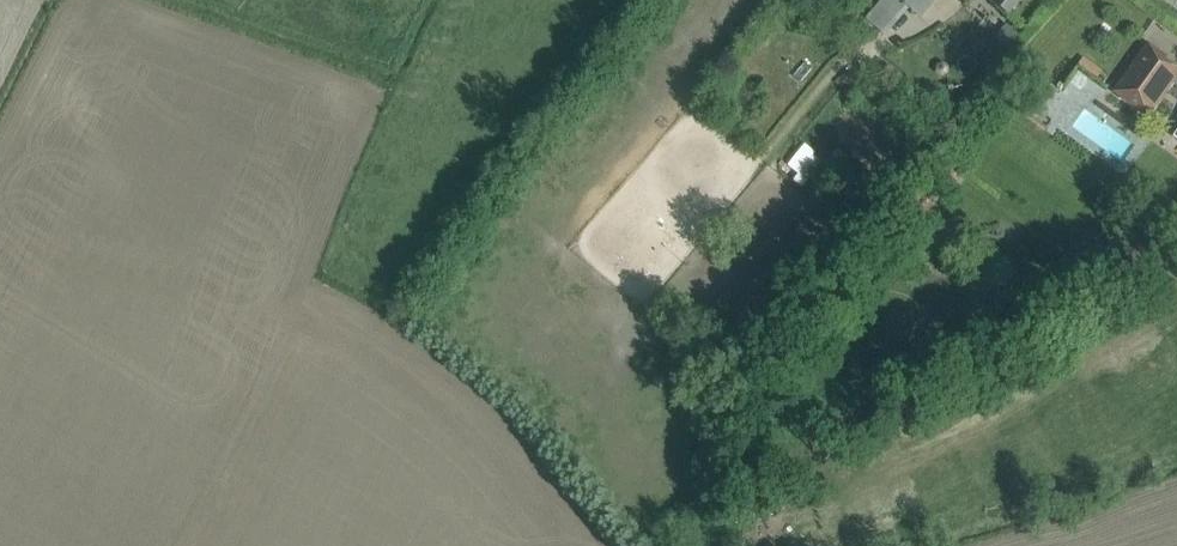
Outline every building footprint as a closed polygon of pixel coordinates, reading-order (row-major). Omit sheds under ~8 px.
[(907,9),(918,18),(931,4),(934,0),(897,0),(907,9)] [(1006,16),(1007,16),(1020,2),(1022,0),(988,0),(1006,16)] [(1148,117),(1176,76),(1176,71),(1164,62),(1166,58),(1148,45),(1115,93),(1148,117)]
